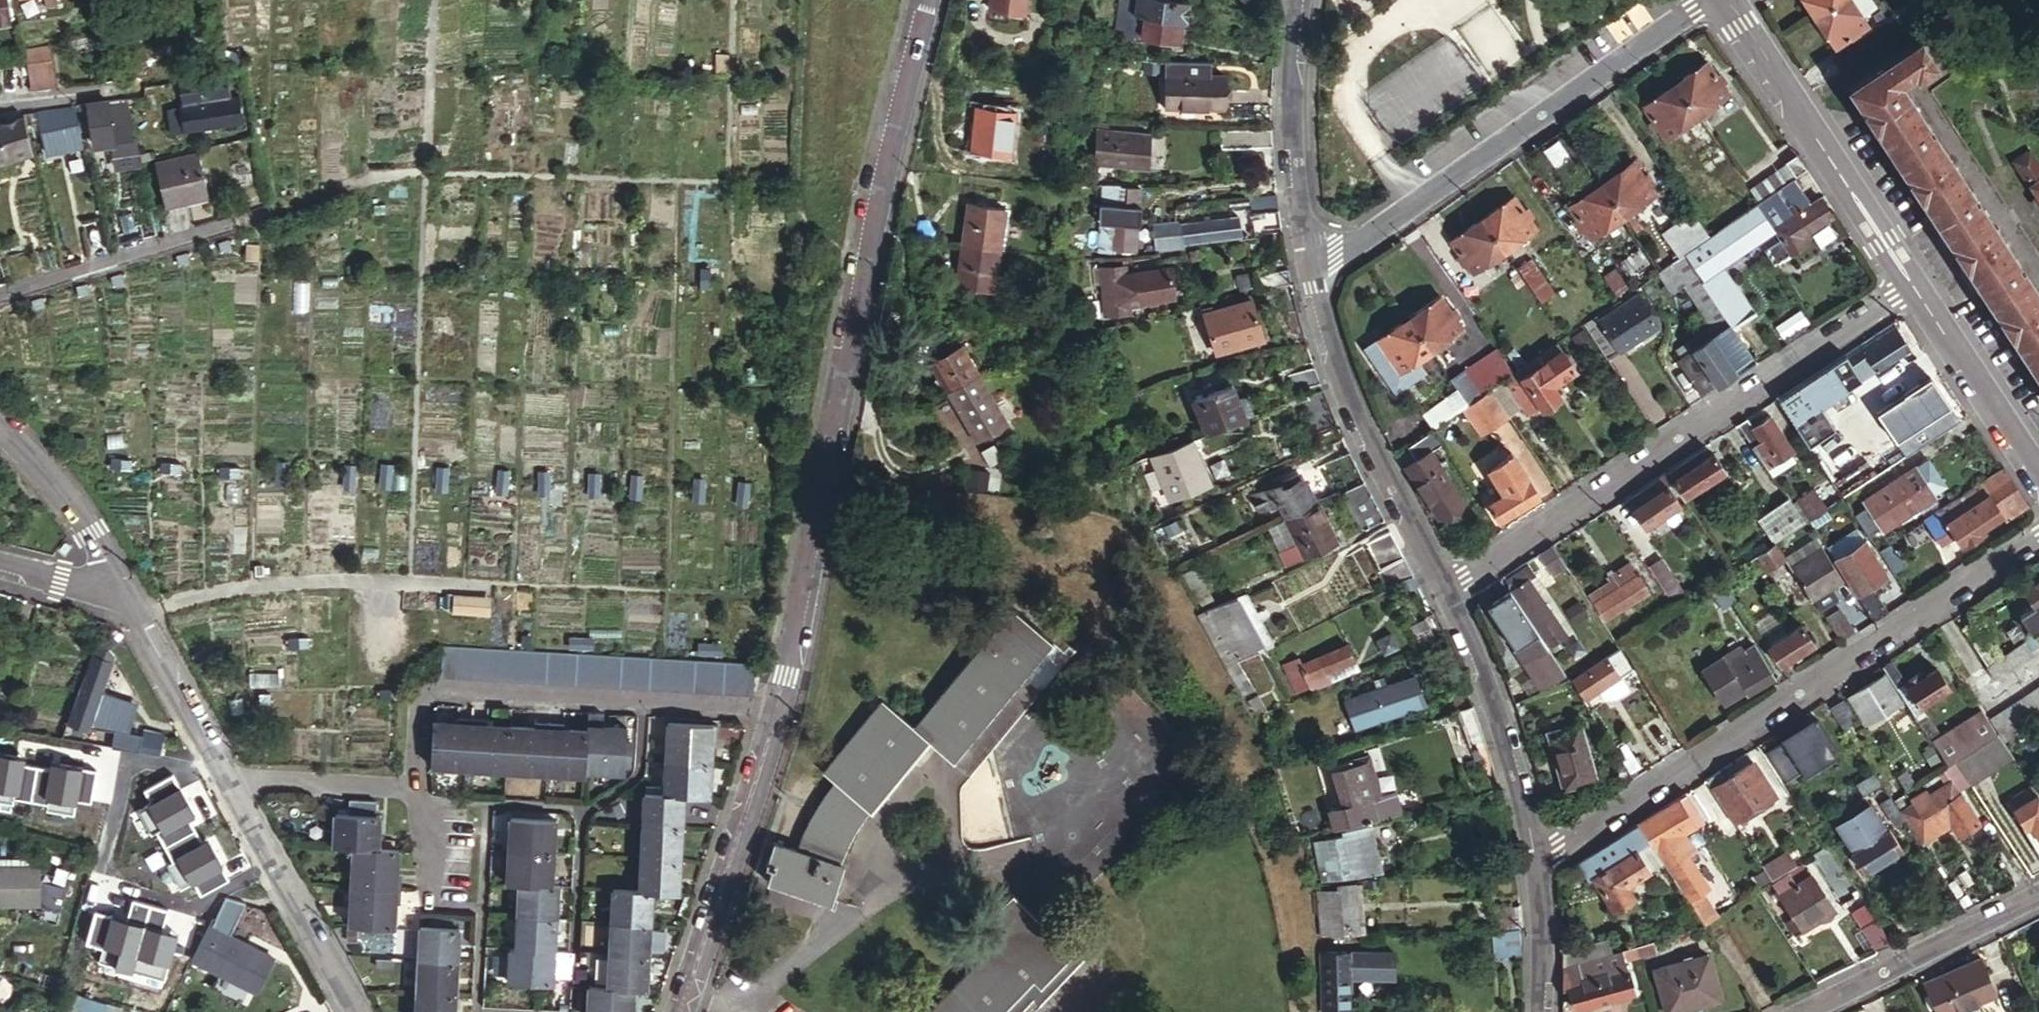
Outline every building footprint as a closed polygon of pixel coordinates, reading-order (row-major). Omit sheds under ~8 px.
[(989,9),(1024,12),(1025,0),(990,0),(989,9)] [(1117,41),(1132,41),(1134,17),(1136,0),(1121,0),(1117,41)] [(1134,17),(1143,18),(1142,40),(1178,43),(1179,21),(1186,21),(1187,0),(1136,0),(1134,17)] [(1812,16),(1837,0),(1801,0),(1812,16)] [(1812,16),(1833,51),(1867,28),(1849,0),(1837,0),(1812,16)] [(1873,17),(1880,12),(1872,0),(1862,0),(1873,17)] [(2038,380),(2038,296),(1898,83),(1912,74),(1915,79),(1934,65),(1917,41),(1845,88),(2038,380)] [(47,45),(21,48),(27,89),(52,86),(49,59),(48,59),(47,45)] [(1705,62),(1672,85),(1694,119),(1698,116),(1728,95),(1705,62)] [(1218,68),(1161,68),(1161,101),(1218,100),(1218,68)] [(235,74),(205,78),(205,82),(200,83),(201,91),(237,85),(235,74)] [(1694,119),(1672,85),(1641,107),(1664,140),(1694,119)] [(238,94),(166,107),(171,135),(243,121),(238,94)] [(1738,110),(1728,95),(1698,116),(1709,131),(1738,110)] [(109,102),(89,104),(96,145),(104,143),(105,148),(110,148),(113,167),(139,163),(130,104),(109,106),(109,102)] [(73,105),(36,110),(40,130),(76,123),(73,105)] [(1013,112),(976,108),(971,150),(1009,154),(1013,112)] [(0,119),(0,160),(33,149),(22,111),(0,119)] [(76,123),(40,130),(44,150),(80,144),(76,123)] [(1104,131),(1094,130),(1092,165),(1100,166),(1104,131)] [(1147,134),(1104,131),(1100,166),(1144,170),(1147,134)] [(1271,148),(1271,131),(1218,131),(1219,149),(1271,148)] [(1758,199),(1779,184),(1776,179),(1788,171),(1773,148),(1760,158),(1764,164),(1742,180),(1758,199)] [(206,151),(155,162),(163,200),(213,189),(206,151)] [(2028,152),(2013,162),(2034,194),(2030,203),(2035,211),(2038,210),(2038,169),(2028,152)] [(1804,167),(1793,153),(1783,160),(1790,170),(1793,175),(1804,167)] [(1630,162),(1599,184),(1620,218),(1653,195),(1630,162)] [(87,169),(81,170),(82,178),(89,176),(87,169)] [(1779,184),(1793,175),(1790,170),(1788,171),(1776,179),(1779,184)] [(1113,184),(1113,249),(1129,249),(1129,204),(1157,203),(1156,185),(1136,186),(1136,182),(1113,184)] [(1113,184),(1097,185),(1099,255),(1114,255),(1113,249),(1113,184)] [(1620,218),(1599,184),(1567,206),(1589,240),(1620,218)] [(1276,209),(1275,195),(1245,198),(1247,212),(1276,209)] [(1512,195),(1480,217),(1503,250),(1535,229),(1512,195)] [(1816,195),(1769,227),(1772,230),(1779,240),(1795,228),(1801,237),(1831,216),(1816,195)] [(1753,202),(1706,236),(1682,253),(1700,281),(1744,250),(1772,230),(1769,227),(1753,202)] [(967,203),(961,244),(997,250),(1003,208),(967,203)] [(155,233),(149,204),(134,208),(139,237),(155,233)] [(1250,229),(1279,226),(1276,209),(1247,212),(1250,229)] [(1706,236),(1689,212),(1660,233),(1677,257),(1682,253),(1706,236)] [(1179,223),(1181,236),(1182,244),(1231,236),(1228,215),(1179,223)] [(1503,250),(1480,217),(1446,240),(1469,274),(1503,250)] [(1805,241),(1801,237),(1795,228),(1779,240),(1765,249),(1774,263),(1805,241)] [(1168,250),(1182,247),(1182,244),(1181,236),(1165,239),(1168,250)] [(997,250),(961,244),(955,285),(992,290),(997,250)] [(1744,250),(1700,281),(1727,321),(1730,327),(1752,311),(1731,278),(1752,263),(1744,250)] [(1700,281),(1682,253),(1677,257),(1669,263),(1675,272),(1714,330),(1727,321),(1700,281)] [(1531,256),(1516,265),(1538,301),(1553,292),(1531,256)] [(1669,263),(1658,271),(1664,280),(1675,272),(1669,263)] [(1121,267),(1099,270),(1102,316),(1124,314),(1123,305),(1171,302),(1169,273),(1121,276),(1121,267)] [(1242,294),(1289,282),(1286,268),(1239,280),(1242,294)] [(1634,295),(1597,321),(1617,351),(1655,325),(1634,295)] [(1438,296),(1407,317),(1430,350),(1461,329),(1438,296)] [(1207,312),(1199,315),(1213,354),(1259,338),(1246,298),(1207,312)] [(1197,310),(1199,315),(1207,312),(1206,306),(1197,310)] [(1430,350),(1407,317),(1378,338),(1409,382),(1438,361),(1430,350)] [(1597,321),(1586,329),(1605,359),(1617,351),(1597,321)] [(1699,395),(1751,358),(1730,327),(1727,321),(1714,330),(1673,358),(1699,395)] [(1883,338),(1894,331),(1887,321),(1877,328),(1883,338)] [(1877,328),(1794,382),(1806,399),(1838,379),(1841,383),(1846,382),(1871,366),(1878,365),(1905,347),(1894,331),(1883,338),(1877,328)] [(928,365),(947,392),(977,373),(958,345),(928,365)] [(1506,371),(1491,349),(1460,370),(1475,392),(1506,371)] [(1518,379),(1532,398),(1540,410),(1558,397),(1550,385),(1574,369),(1571,366),(1574,360),(1568,354),(1562,353),(1560,350),(1540,365),(1537,360),(1528,366),(1531,370),(1518,379)] [(1318,384),(1312,368),(1286,376),(1295,399),(1320,389),(1318,384)] [(1460,370),(1449,378),(1457,389),(1465,399),(1475,392),(1460,370)] [(1518,379),(1513,372),(1498,383),(1516,408),(1532,398),(1518,379)] [(977,373),(947,392),(978,439),(1009,418),(977,373)] [(1826,429),(1814,437),(1819,443),(1824,440),(1827,445),(1837,439),(1865,420),(1893,462),(1956,420),(1927,376),(1898,395),(1891,386),(1826,429)] [(1774,396),(1773,397),(1803,444),(1814,437),(1826,429),(1806,399),(1794,382),(1774,396)] [(1498,383),(1487,391),(1504,416),(1516,408),(1498,383)] [(1192,403),(1203,434),(1213,430),(1243,419),(1232,388),(1192,403)] [(1303,433),(1332,418),(1330,413),(1324,400),(1320,389),(1295,399),(1290,401),(1303,433)] [(1465,399),(1457,389),(1445,398),(1456,412),(1461,409),(1468,404),(1465,399)] [(1504,416),(1487,391),(1468,404),(1461,409),(1479,433),(1504,416)] [(1445,398),(1431,408),(1441,423),(1456,413),(1456,412),(1445,398)] [(1743,417),(1732,424),(1749,448),(1751,446),(1758,456),(1760,455),(1766,450),(1770,455),(1765,458),(1770,465),(1788,453),(1790,452),(1766,414),(1748,425),(1743,417)] [(1863,432),(1872,446),(1886,467),(1893,462),(1865,420),(1837,439),(1841,446),(1863,432)] [(1431,430),(1404,449),(1413,462),(1427,452),(1440,443),(1431,430)] [(1187,441),(1146,456),(1163,501),(1203,486),(1187,441)] [(1886,467),(1872,446),(1853,459),(1858,465),(1838,479),(1848,492),(1886,467)] [(1355,467),(1347,450),(1320,464),(1333,493),(1338,491),(1361,480),(1355,467)] [(1766,450),(1760,455),(1763,460),(1765,458),(1770,455),(1766,450)] [(1692,451),(1664,470),(1681,496),(1721,470),(1710,452),(1698,460),(1692,451)] [(1427,452),(1413,462),(1404,468),(1438,517),(1462,501),(1427,452)] [(1495,481),(1520,466),(1512,452),(1487,469),(1495,481)] [(1788,453),(1770,465),(1775,473),(1792,461),(1788,453)] [(1539,490),(1520,466),(1495,481),(1496,482),(1503,493),(1485,504),(1496,521),(1536,495),(1534,493),(1539,490)] [(2000,468),(1980,482),(1998,511),(1997,511),(2003,520),(2025,505),(2000,468)] [(1929,498),(1910,470),(1860,503),(1879,532),(1929,498)] [(1278,504),(1283,516),(1296,510),(1315,501),(1306,480),(1301,483),(1296,472),(1248,495),(1256,514),(1278,504)] [(1664,485),(1668,482),(1662,472),(1621,498),(1640,526),(1675,502),(1664,485)] [(1357,532),(1382,522),(1361,480),(1338,491),(1357,532)] [(1980,482),(1935,512),(1952,539),(1953,541),(1965,533),(1977,525),(1997,511),(1998,511),(1980,482)] [(1796,499),(1796,500),(1808,518),(1823,509),(1810,489),(1796,499)] [(1796,527),(1799,524),(1787,507),(1786,506),(1782,499),(1751,520),(1768,545),(1791,530),(1796,527)] [(1787,507),(1799,524),(1803,522),(1807,519),(1808,518),(1796,500),(1787,507)] [(1296,510),(1283,516),(1301,556),(1334,543),(1315,501),(1296,510)] [(1935,512),(1919,523),(1936,549),(1952,539),(1935,512)] [(1192,547),(1184,520),(1158,528),(1166,555),(1192,547)] [(1977,525),(1965,533),(1971,541),(1983,533),(1977,525)] [(1410,575),(1394,546),(1388,533),(1361,545),(1367,558),(1382,589),(1410,575)] [(1859,541),(1829,561),(1852,596),(1882,576),(1859,541)] [(1296,559),(1289,544),(1275,550),(1282,565),(1296,559)] [(1768,545),(1724,574),(1716,580),(1732,604),(1766,582),(1786,610),(1794,611),(1808,602),(1785,569),(1768,545)] [(1562,568),(1549,547),(1535,556),(1549,576),(1562,568)] [(1815,549),(1785,569),(1808,602),(1838,582),(1815,549)] [(1644,592),(1625,563),(1603,576),(1606,580),(1583,595),(1599,620),(1644,592)] [(1527,567),(1518,573),(1524,583),(1533,577),(1527,567)] [(1524,583),(1518,573),(1503,582),(1517,604),(1533,631),(1547,622),(1524,583)] [(2038,605),(2038,580),(2022,592),(2032,607),(2038,604),(2038,605)] [(1519,664),(1542,649),(1515,605),(1507,593),(1490,604),(1500,619),(1494,623),(1519,664)] [(492,598),(452,596),(451,616),(491,618),(492,598)] [(1194,614),(1222,670),(1238,698),(1250,693),(1235,656),(1258,645),(1233,596),(1197,612),(1194,614)] [(1500,619),(1490,604),(1485,607),(1494,623),(1500,619)] [(1515,605),(1542,649),(1558,640),(1547,622),(1533,631),(1517,604),(1515,605)] [(1833,606),(1820,615),(1837,639),(1850,630),(1833,606)] [(1051,640),(1039,630),(1011,607),(913,725),(880,698),(821,772),(835,783),(829,790),(825,796),(818,806),(814,812),(810,819),(807,824),(804,830),(801,837),(796,849),(770,841),(763,866),(769,868),(766,880),(830,901),(842,864),(838,863),(839,859),(841,852),(845,842),(849,834),(852,829),(854,825),(857,821),(861,816),(866,809),(868,810),(926,741),(950,761),(980,725),(1021,676),(1051,640)] [(1413,646),(1440,636),(1429,614),(1403,626),(1413,646)] [(1044,624),(1039,630),(1051,640),(1067,654),(1072,648),(1044,624)] [(1776,627),(1757,639),(1776,667),(1809,645),(1798,627),(1783,636),(1776,627)] [(110,654),(98,640),(92,651),(90,655),(89,658),(73,707),(71,722),(88,727),(110,654)] [(1067,654),(1051,640),(1021,676),(1038,690),(1067,654)] [(2028,656),(2020,643),(1985,668),(1993,681),(2028,656)] [(1341,645),(1294,667),(1302,683),(1349,662),(1341,645)] [(1768,676),(1747,645),(1729,658),(1725,653),(1718,658),(1742,694),(1768,676)] [(753,665),(426,651),(425,681),(750,694),(753,665)] [(1625,672),(1613,653),(1567,684),(1580,704),(1625,672)] [(1888,662),(1880,667),(1915,722),(1924,716),(1917,706),(1945,687),(1934,670),(1923,677),(1919,671),(1901,683),(1888,662)] [(1412,673),(1362,690),(1372,720),(1422,703),(1412,673)] [(998,739),(1038,690),(1021,676),(980,725),(998,739)] [(1897,702),(1881,676),(1846,698),(1864,725),(1897,702)] [(1986,720),(1994,732),(2000,741),(2038,717),(2038,687),(1986,720)] [(1246,719),(1254,716),(1259,714),(1252,698),(1241,703),(1246,719)] [(1855,721),(1840,700),(1827,709),(1840,730),(1855,721)] [(1452,754),(1484,745),(1472,705),(1471,703),(1461,706),(1440,713),(1452,754)] [(1980,710),(1930,744),(1934,752),(1944,767),(1953,762),(1994,732),(1986,720),(1985,718),(1980,710)] [(1779,740),(1764,748),(1780,779),(1829,753),(1808,712),(1773,730),(1779,740)] [(451,727),(426,725),(425,766),(580,775),(581,769),(618,771),(620,731),(596,730),(596,724),(582,723),(582,734),(557,732),(557,728),(529,726),(529,731),(480,728),(480,722),(452,721),(451,727)] [(662,721),(657,793),(638,792),(634,889),(606,887),(601,986),(582,984),(581,1011),(625,1011),(626,987),(640,988),(644,889),(672,891),(678,794),(703,796),(707,740),(711,740),(712,724),(662,721)] [(980,725),(950,761),(968,776),(998,739),(980,725)] [(1592,783),(1574,727),(1542,737),(1559,793),(1592,783)] [(110,745),(122,747),(125,730),(113,728),(110,745)] [(125,730),(122,747),(158,752),(161,737),(125,730)] [(1601,739),(1627,777),(1637,770),(1611,732),(1601,739)] [(2009,755),(2000,741),(1994,732),(1953,762),(1965,780),(1967,783),(2009,755)] [(1621,788),(1630,782),(1627,777),(1601,739),(1589,747),(1607,774),(1611,772),(1621,788)] [(1365,753),(1328,765),(1337,798),(1341,812),(1380,800),(1376,786),(1365,753)] [(114,779),(106,777),(44,761),(35,797),(103,815),(105,815),(114,779)] [(1965,780),(1953,762),(1944,767),(1934,774),(1943,789),(1946,793),(1953,788),(1965,780)] [(1717,773),(1702,782),(1731,826),(1772,798),(1750,764),(1723,781),(1717,773)] [(108,768),(106,777),(114,779),(116,770),(108,768)] [(116,770),(114,779),(123,781),(125,772),(116,770)] [(1903,773),(1895,779),(1903,791),(1912,786),(1903,773)] [(123,781),(114,779),(105,815),(172,833),(181,796),(123,781)] [(1324,802),(1332,826),(1398,810),(1390,782),(1376,786),(1380,800),(1341,812),(1337,798),(1324,802)] [(2028,783),(2006,797),(2023,824),(2020,826),(2036,849),(2038,847),(2038,800),(2028,783)] [(1955,833),(1974,821),(1953,788),(1946,793),(1943,789),(1927,799),(1924,794),(1910,804),(1912,807),(1902,813),(1918,838),(1947,820),(1955,833)] [(351,798),(350,812),(373,813),(374,799),(351,798)] [(1903,807),(1896,798),(1892,801),(1898,810),(1903,807)] [(1674,801),(1635,828),(1653,855),(1664,872),(1669,879),(1674,888),(1685,904),(1705,891),(1684,859),(1691,854),(1680,837),(1689,831),(1692,829),(1687,820),(1693,815),(1682,799),(1676,803),(1674,801)] [(1863,872),(1899,848),(1887,830),(1884,832),(1866,806),(1836,826),(1853,853),(1850,854),(1863,872)] [(373,813),(350,812),(336,811),(334,843),(353,844),(348,923),(392,925),(394,901),(400,902),(402,872),(395,871),(397,847),(376,847),(378,813),(373,813)] [(549,818),(502,815),(499,881),(510,882),(508,944),(501,944),(500,978),(548,980),(552,884),(546,884),(549,818)] [(1653,855),(1635,828),(1575,868),(1586,886),(1591,883),(1611,913),(1631,901),(1623,888),(1654,868),(1659,876),(1664,872),(1653,855)] [(1344,841),(1318,847),(1325,880),(1351,874),(1344,841)] [(1759,870),(1768,882),(1791,867),(1783,855),(1759,870)] [(38,902),(38,864),(0,864),(0,902),(38,902)] [(1831,911),(1807,875),(1774,896),(1789,919),(1779,925),(1788,938),(1831,911)] [(1785,886),(1780,877),(1769,884),(1775,892),(1785,886)] [(1315,891),(1322,933),(1343,933),(1354,933),(1353,885),(1334,885),(1334,890),(1315,891)] [(210,926),(202,922),(146,892),(128,928),(189,959),(192,961),(210,926)] [(1060,944),(1009,893),(989,914),(1005,930),(925,1011),(994,1011),(996,1010),(1028,977),(1036,984),(1068,951),(1060,944)] [(1700,926),(1712,918),(1698,897),(1686,906),(1700,926)] [(1510,916),(1521,914),(1520,906),(1509,908),(1510,916)] [(1495,931),(1522,930),(1522,920),(1521,914),(1510,916),(1509,908),(1492,911),(1495,931)] [(206,915),(202,922),(210,926),(213,919),(206,915)] [(213,919),(210,926),(217,930),(221,922),(213,919)] [(1887,944),(1871,920),(1859,928),(1875,952),(1887,944)] [(417,925),(412,1011),(450,1011),(455,927),(417,925)] [(217,930),(210,926),(192,961),(254,993),(272,959),(217,930)] [(1495,931),(1494,931),(1496,956),(1524,956),(1524,946),(1522,930),(1495,931)] [(1060,944),(1068,951),(1036,984),(1028,977),(996,1010),(994,1011),(1026,1011),(1080,956),(1064,940),(1060,944)] [(1651,952),(1648,941),(1630,947),(1633,958),(1651,952)] [(1630,947),(1559,968),(1559,974),(1558,980),(1557,992),(1564,990),(1571,1010),(1631,992),(1622,961),(1629,959),(1633,958),(1630,947)] [(1325,961),(1327,1011),(1351,1011),(1351,978),(1398,977),(1397,950),(1325,951),(1325,961)] [(1705,954),(1651,969),(1663,1011),(1668,1011),(1717,998),(1705,954)] [(1933,1011),(1948,1011),(1990,991),(1974,959),(1920,986),(1933,1011)] [(80,1011),(102,1011),(103,1001),(68,991),(64,1008),(80,1011)] [(1948,1011),(1990,1011),(1998,1008),(1990,991),(1948,1011)] [(103,1001),(102,1011),(119,1011),(120,1006),(103,1001)]
